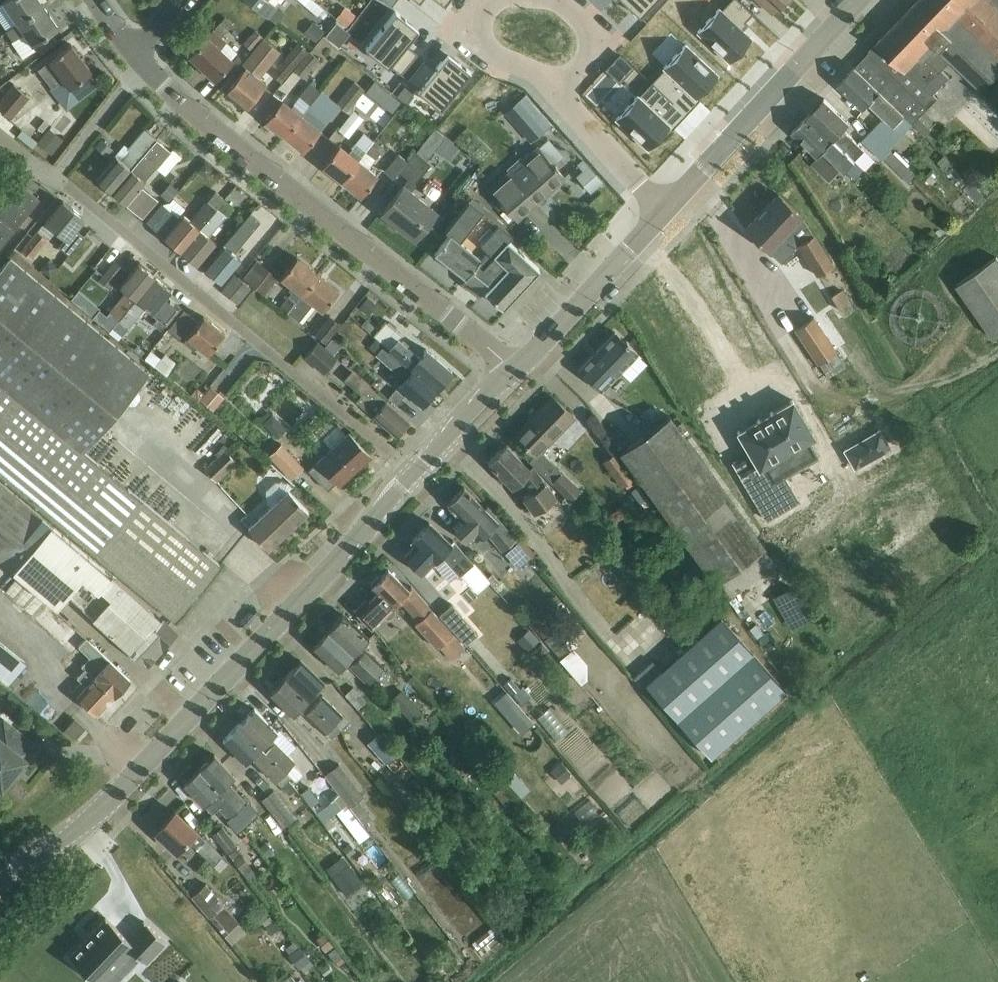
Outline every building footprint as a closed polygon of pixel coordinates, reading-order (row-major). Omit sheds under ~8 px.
[(0,5),(0,19),(8,31),(17,24),(18,24),(44,5),(41,0),(7,0),(6,1),(2,3),(0,5)] [(267,16),(275,5),(271,1),(276,1),(277,0),(247,0),(267,16)] [(317,13),(322,6),(314,0),(301,0),(317,13)] [(633,10),(639,16),(652,3),(654,0),(623,0),(633,10)] [(697,31),(712,45),(729,61),(739,51),(751,38),(741,29),(747,23),(745,21),(747,19),(753,13),(739,0),(729,0),(720,9),(719,8),(708,20),(697,31)] [(778,9),(785,0),(757,0),(771,13),(776,7),(778,9)] [(857,67),(914,123),(926,134),(932,128),(921,116),(930,107),(938,98),(933,93),(949,76),(942,69),(951,59),(982,90),(997,74),(997,0),(918,0),(879,41),(870,49),(872,51),(868,56),(857,67)] [(17,24),(8,31),(22,53),(25,57),(37,49),(34,45),(60,27),(44,5),(18,24),(17,24)] [(337,17),(348,25),(356,15),(346,7),(337,17)] [(380,29),(365,48),(379,59),(388,67),(389,65),(396,71),(401,74),(412,60),(418,53),(412,48),(406,44),(412,37),(412,36),(414,33),(412,32),(408,28),(412,24),(407,20),(401,15),(396,11),(380,29)] [(213,30),(189,56),(214,79),(232,60),(230,58),(236,52),(225,42),(220,37),(232,25),(224,18),(213,30)] [(313,22),(305,32),(316,41),(324,30),(313,22)] [(336,22),(325,35),(339,46),(349,33),(336,22)] [(253,29),(241,42),(250,50),(261,37),(253,29)] [(245,67),(227,89),(248,106),(263,88),(268,81),(260,74),(257,72),(264,64),(266,66),(278,52),(263,40),(243,65),(245,67)] [(280,82),(307,51),(297,42),(269,73),(280,82)] [(52,89),(64,80),(69,88),(92,71),(71,44),(37,69),(52,89)] [(651,82),(673,102),(686,88),(690,93),(696,97),(696,96),(707,85),(717,74),(703,61),(685,44),(675,55),(663,67),(664,68),(651,82)] [(308,51),(292,70),(302,78),(318,60),(308,51)] [(413,72),(407,79),(414,85),(419,89),(418,90),(417,90),(425,96),(440,109),(460,85),(471,71),(459,62),(457,61),(454,58),(452,60),(450,63),(447,60),(444,58),(444,59),(442,61),(441,61),(440,63),(436,68),(424,58),(413,72)] [(914,123),(857,67),(856,66),(839,83),(864,108),(870,102),(884,115),(871,128),(891,147),(914,123)] [(335,104),(347,113),(365,90),(353,80),(335,104)] [(373,80),(366,90),(392,111),(400,101),(373,80)] [(628,105),(616,118),(633,135),(648,148),(659,136),(669,126),(670,125),(660,116),(664,112),(665,110),(673,102),(651,82),(638,95),(637,95),(628,105)] [(267,121),(264,125),(275,133),(278,130),(284,135),(300,115),(303,112),(319,92),(308,83),(298,96),(299,97),(294,104),(291,108),(281,100),(265,120),(267,121)] [(29,97),(14,84),(0,100),(0,108),(11,118),(29,97)] [(404,85),(397,95),(407,103),(414,93),(404,85)] [(300,115),(284,135),(304,151),(320,131),(310,123),(328,99),(319,92),(303,112),(300,115)] [(518,100),(504,112),(530,142),(544,131),(551,124),(526,94),(518,100)] [(826,97),(810,114),(856,160),(866,150),(845,129),(852,122),(826,97)] [(354,111),(339,130),(348,138),(364,119),(354,111)] [(810,114),(793,131),(820,156),(825,150),(846,170),(854,179),(865,169),(856,160),(810,114)] [(368,127),(379,133),(385,122),(374,116),(368,127)] [(52,124),(38,142),(52,153),(66,135),(52,124)] [(404,164),(398,171),(414,184),(431,165),(425,160),(435,149),(449,161),(459,149),(434,128),(415,151),(404,164)] [(871,128),(861,138),(883,159),(884,158),(909,183),(917,175),(892,150),(893,149),(891,147),(871,128)] [(116,156),(96,179),(111,192),(156,138),(145,129),(128,149),(123,154),(118,150),(115,155),(116,156)] [(341,180),(372,141),(362,133),(354,143),(347,152),(339,146),(323,166),(341,180)] [(170,150),(156,138),(111,192),(126,204),(142,217),(157,199),(141,186),(145,181),(144,180),(170,150)] [(510,171),(489,190),(516,221),(537,203),(536,201),(564,176),(554,165),(563,156),(547,138),(522,160),(521,158),(508,169),(510,171)] [(107,156),(113,149),(103,140),(97,147),(107,156)] [(372,141),(341,180),(361,196),(377,175),(367,168),(374,159),(382,149),(372,141)] [(947,156),(939,165),(978,202),(984,196),(968,179),(966,181),(951,165),(953,163),(947,156)] [(396,157),(384,171),(392,178),(398,171),(404,164),(396,157)] [(204,161),(197,169),(204,175),(207,175),(213,168),(204,161)] [(588,166),(579,175),(592,190),(601,181),(588,166)] [(0,192),(0,222),(11,231),(38,198),(12,177),(0,192)] [(161,194),(169,200),(178,190),(170,183),(161,194)] [(415,238),(436,212),(403,186),(382,212),(415,238)] [(161,203),(146,221),(164,237),(181,250),(224,199),(225,198),(215,190),(190,220),(183,214),(180,218),(177,216),(161,203)] [(777,193),(744,227),(768,249),(780,261),(793,246),(797,242),(798,243),(817,275),(832,265),(801,215),(777,193)] [(233,207),(224,199),(181,250),(197,264),(215,242),(208,236),(233,207)] [(62,200),(44,222),(53,229),(64,238),(57,247),(68,255),(83,237),(73,228),(83,217),(62,200)] [(449,234),(434,253),(465,278),(459,285),(476,298),(483,290),(502,307),(539,268),(509,240),(511,237),(499,227),(484,214),(468,201),(444,231),(449,234)] [(538,218),(552,228),(557,221),(543,211),(538,218)] [(241,224),(205,268),(206,272),(210,276),(214,276),(221,281),(240,258),(234,253),(251,232),(260,221),(250,213),(241,224)] [(11,231),(0,222),(0,246),(11,231)] [(25,245),(21,250),(30,257),(34,253),(47,236),(38,229),(25,245)] [(287,312),(318,273),(297,256),(280,277),(291,285),(288,289),(291,292),(280,306),(287,312)] [(997,337),(997,336),(997,256),(960,281),(997,337)] [(220,564),(84,451),(148,373),(9,258),(0,269),(0,476),(174,620),(220,564)] [(242,276),(265,296),(278,282),(267,272),(269,269),(257,259),(242,276)] [(49,261),(43,268),(51,275),(57,268),(49,261)] [(114,261),(98,281),(107,289),(124,269),(114,261)] [(100,309),(93,317),(109,331),(112,327),(155,276),(138,263),(120,285),(127,291),(107,315),(100,309)] [(318,273),(287,312),(298,321),(313,303),(322,311),(339,290),(318,273)] [(237,303),(250,288),(234,274),(221,289),(237,303)] [(155,276),(112,327),(121,334),(145,306),(152,312),(158,317),(153,324),(160,330),(180,306),(166,295),(171,289),(155,276)] [(838,309),(849,303),(841,290),(830,296),(838,309)] [(366,313),(374,303),(367,297),(358,308),(366,313)] [(208,353),(225,333),(203,315),(198,322),(184,310),(169,329),(194,350),(198,345),(208,353)] [(325,342),(340,324),(329,315),(314,334),(325,342)] [(812,318),(793,329),(814,366),(834,354),(812,318)] [(367,319),(362,325),(370,332),(375,326),(367,319)] [(374,335),(373,336),(376,338),(383,345),(436,390),(452,371),(426,349),(420,357),(399,338),(402,334),(386,320),(373,335),(374,335)] [(615,333),(581,368),(602,389),(603,390),(621,372),(631,381),(648,363),(638,354),(639,353),(638,352),(617,331),(615,333)] [(332,337),(323,347),(332,355),(341,345),(332,337)] [(376,338),(369,347),(376,353),(383,345),(376,338)] [(317,341),(304,356),(323,373),(336,358),(332,355),(323,347),(317,341)] [(376,353),(375,354),(384,362),(390,367),(402,377),(396,384),(398,386),(421,406),(436,390),(383,345),(376,353)] [(152,352),(145,359),(167,377),(168,375),(177,364),(165,354),(161,360),(152,352)] [(395,435),(408,420),(351,370),(343,379),(361,395),(355,401),(395,435)] [(210,387),(199,399),(212,410),(223,397),(210,387)] [(395,389),(388,398),(396,406),(404,397),(395,389)] [(530,460),(571,500),(581,489),(541,450),(574,416),(554,396),(516,435),(536,454),(530,460)] [(750,453),(733,462),(766,519),(798,501),(784,477),(818,457),(808,440),(813,437),(792,400),(738,432),(750,453)] [(272,414),(263,422),(277,437),(286,429),(272,414)] [(727,597),(773,562),(764,546),(668,416),(620,451),(727,597)] [(332,449),(310,470),(327,488),(336,480),(338,483),(368,456),(348,435),(347,436),(337,425),(322,438),(332,449)] [(866,438),(865,438),(876,455),(887,449),(888,449),(890,448),(889,445),(888,446),(884,438),(880,432),(881,432),(879,430),(878,430),(877,431),(866,438)] [(291,479),(303,467),(281,443),(269,455),(291,479)] [(523,498),(533,512),(556,497),(534,465),(530,468),(506,445),(488,463),(512,487),(522,478),(532,492),(523,498)] [(217,481),(236,462),(225,450),(205,469),(217,481)] [(622,486),(634,477),(615,452),(604,461),(622,486)] [(266,503),(271,508),(249,529),(268,549),(308,511),(289,491),(292,488),(287,483),(275,482),(266,491),(266,503)] [(17,576),(55,608),(67,595),(144,664),(174,631),(111,575),(110,576),(61,533),(0,483),(0,562),(11,571),(17,576)] [(464,487),(448,503),(461,516),(451,526),(472,547),(475,544),(487,532),(502,549),(515,538),(487,505),(485,508),(464,487)] [(419,548),(407,561),(422,576),(435,563),(437,565),(444,557),(460,575),(462,574),(473,564),(473,563),(453,540),(450,543),(429,523),(412,541),(419,548)] [(370,601),(369,602),(372,605),(386,618),(390,618),(394,614),(394,610),(392,607),(400,599),(419,620),(416,623),(437,647),(450,661),(451,660),(466,647),(464,646),(454,634),(411,587),(408,590),(388,570),(371,587),(374,590),(378,593),(370,601)] [(562,602),(556,607),(566,619),(572,614),(562,602)] [(466,643),(478,632),(452,604),(440,615),(466,643)] [(344,614),(328,630),(376,675),(382,668),(384,667),(365,649),(362,652),(358,649),(369,637),(344,614)] [(710,755),(785,689),(721,617),(646,684),(710,755)] [(0,629),(0,667),(24,686),(43,663),(0,629)] [(328,630),(313,646),(339,670),(348,660),(352,664),(350,666),(368,683),(376,675),(328,630)] [(555,630),(544,638),(545,639),(561,658),(571,650),(555,630)] [(75,689),(72,692),(82,701),(96,714),(129,679),(86,638),(81,643),(78,646),(90,657),(85,662),(81,666),(84,669),(80,673),(77,677),(82,682),(75,689)] [(541,643),(533,650),(537,654),(544,654),(548,651),(541,643)] [(562,658),(580,678),(596,664),(578,644),(562,658)] [(301,659),(285,675),(340,729),(349,719),(324,695),(321,698),(314,692),(324,682),(301,659)] [(340,729),(285,675),(270,691),(293,714),(299,707),(331,738),(340,729)] [(511,678),(504,684),(513,694),(520,688),(511,678)] [(352,685),(344,692),(357,707),(365,700),(352,685)] [(402,690),(391,700),(412,723),(423,714),(402,690)] [(506,693),(501,697),(521,720),(514,726),(521,733),(532,723),(506,693)] [(557,738),(572,726),(555,704),(540,716),(557,738)] [(255,708),(238,724),(285,771),(285,770),(295,780),(302,773),(292,763),(294,761),(287,754),(296,745),(279,729),(277,731),(255,708)] [(74,719),(65,729),(74,737),(75,736),(83,727),(74,719)] [(1,789),(25,759),(28,762),(38,749),(3,721),(0,724),(0,788),(1,789)] [(238,724),(222,740),(245,762),(251,756),(281,786),(290,796),(297,789),(289,779),(291,777),(285,771),(238,724)] [(387,762),(398,752),(379,732),(368,742),(387,762)] [(214,754),(199,768),(238,810),(233,814),(242,825),(248,820),(256,812),(247,801),(228,782),(235,775),(214,754)] [(511,755),(497,754),(497,767),(510,768),(511,755)] [(572,775),(562,763),(551,772),(562,784),(572,775)] [(339,764),(324,775),(339,794),(346,803),(363,826),(373,818),(359,800),(364,796),(339,764)] [(199,768),(183,783),(212,813),(216,810),(216,809),(219,807),(228,818),(226,820),(236,830),(236,831),(242,825),(233,814),(238,810),(199,768)] [(513,772),(506,779),(521,797),(529,790),(513,772)] [(309,786),(300,793),(310,806),(319,799),(309,786)] [(502,786),(494,794),(506,807),(514,799),(502,786)] [(274,790),(262,800),(284,829),(296,817),(274,790)] [(339,794),(329,801),(337,811),(346,803),(339,794)] [(214,864),(223,855),(175,811),(156,831),(178,851),(188,840),(214,864)] [(237,845),(221,825),(212,832),(227,852),(237,845)] [(266,843),(260,848),(267,858),(273,853),(266,843)] [(350,844),(343,849),(348,856),(355,851),(350,844)] [(239,854),(232,860),(242,873),(249,867),(239,854)] [(432,858),(416,871),(420,877),(436,864),(432,858)] [(334,879),(347,895),(363,883),(350,866),(334,879)] [(240,924),(224,905),(206,883),(193,894),(211,916),(228,935),(227,936),(234,944),(246,933),(239,924),(240,924)] [(69,957),(95,981),(101,981),(132,950),(145,963),(166,941),(144,921),(128,938),(125,936),(106,917),(69,957)] [(273,920),(265,927),(271,934),(279,927),(273,920)] [(494,924),(477,941),(486,950),(503,933),(494,924)] [(324,933),(316,939),(325,952),(333,946),(324,933)] [(300,946),(289,955),(300,968),(310,960),(300,946)] [(335,948),(328,954),(338,967),(345,961),(335,948)] [(301,969),(278,981),(308,981),(301,969)]
